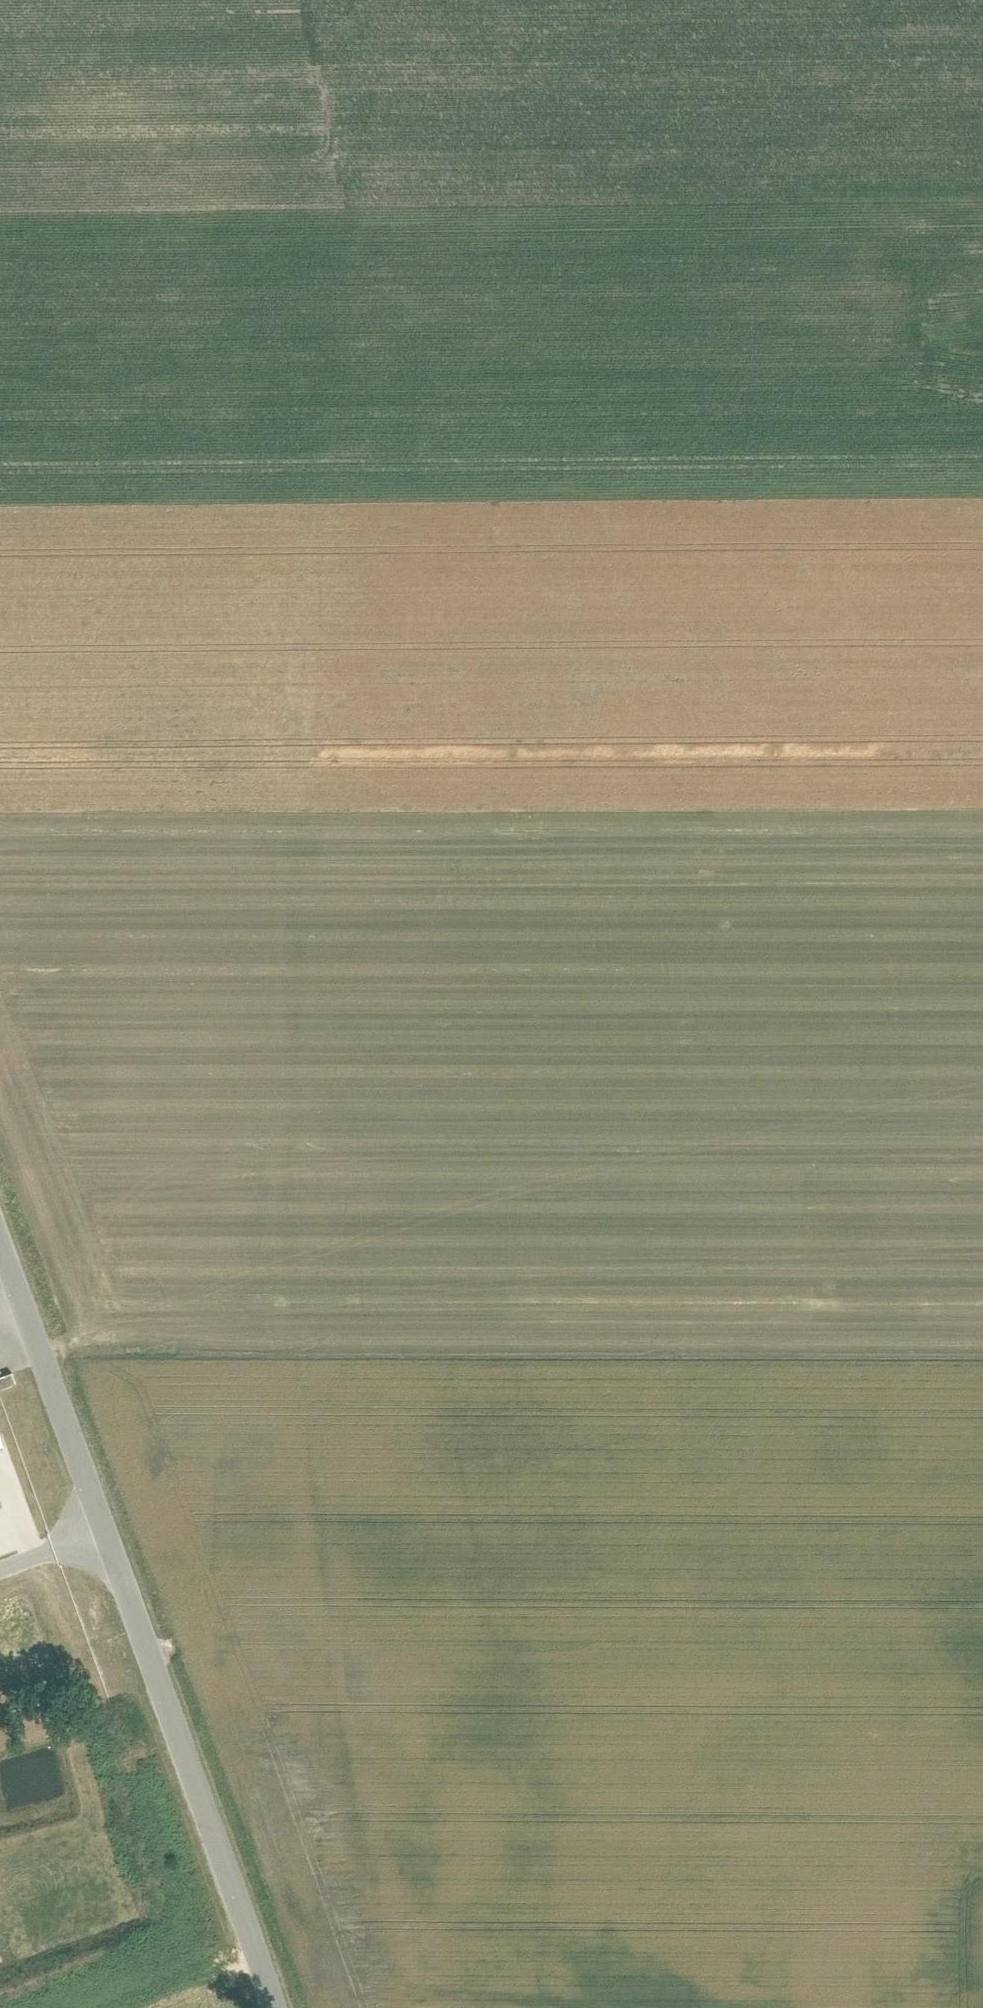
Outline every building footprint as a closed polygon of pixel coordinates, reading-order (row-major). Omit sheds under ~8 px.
[(0,1376),(0,1388),(16,1382),(12,1371),(0,1376)]
